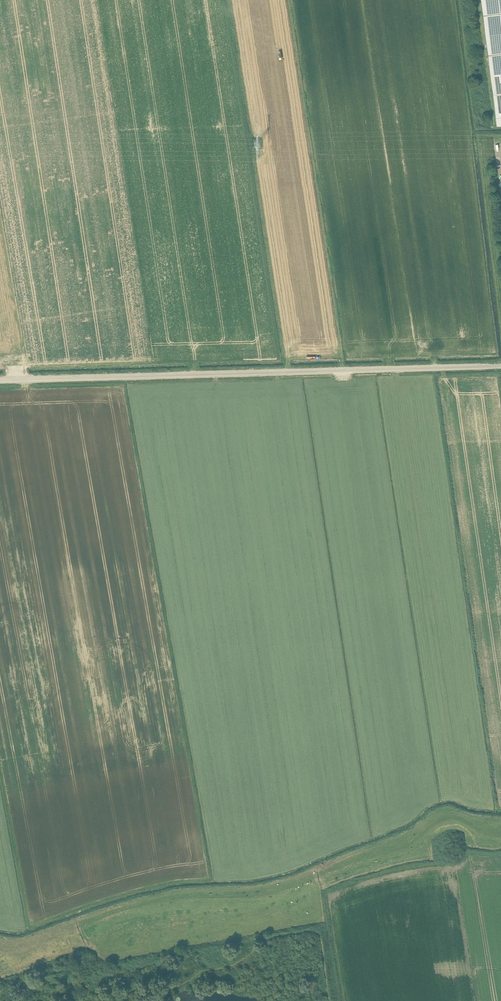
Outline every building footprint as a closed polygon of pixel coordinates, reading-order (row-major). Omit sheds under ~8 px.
[(496,126),(500,126),(500,0),(481,0),(496,126)]
